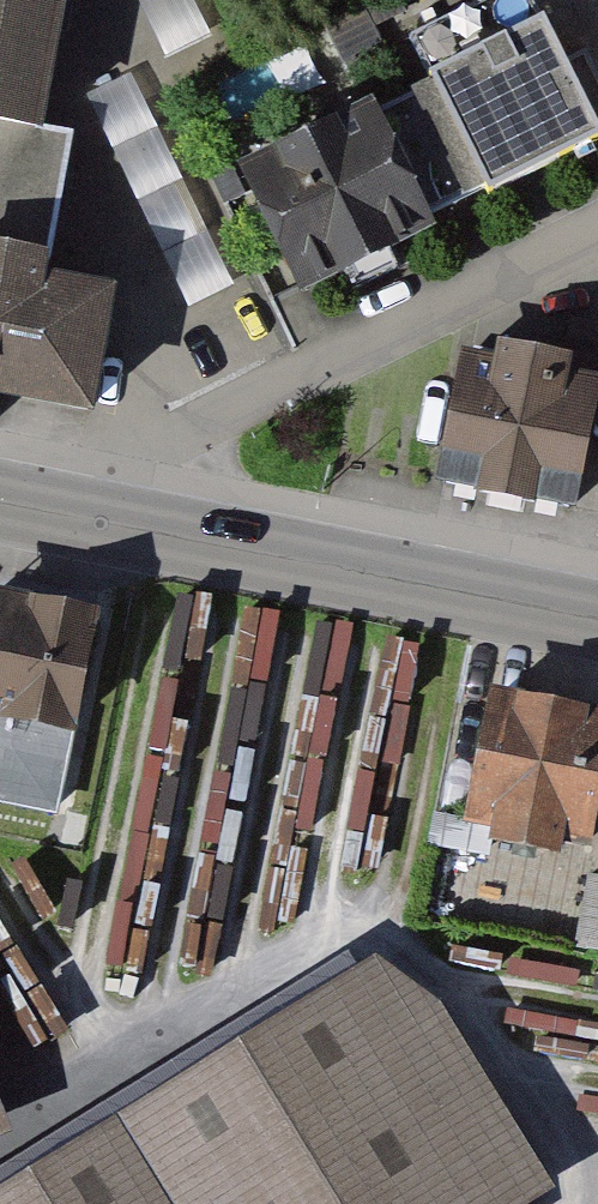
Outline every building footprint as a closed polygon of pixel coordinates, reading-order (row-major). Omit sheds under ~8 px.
[(81,416),(102,305),(28,292),(55,141),(37,138),(62,0),(0,0),(0,402),(81,416)] [(168,45),(213,26),(202,0),(148,0),(168,45)] [(393,103),(446,205),(478,188),(486,202),(597,145),(523,0),(513,0),(404,56),(421,89),(393,103)] [(193,300),(234,282),(143,77),(102,95),(193,300)] [(379,94),(226,175),(293,304),(444,222),(379,94)] [(579,375),(440,350),(415,492),(554,516),(579,375)] [(426,640),(237,602),(237,605),(178,593),(122,870),(85,862),(68,949),(199,975),(213,907),(289,922),(307,834),(345,842),(366,736),(406,744),(426,640)] [(0,602),(0,729),(64,741),(87,618),(0,602)] [(595,722),(482,696),(453,821),(566,847),(595,722)] [(581,940),(597,943),(597,874),(594,873),(581,940)] [(135,1097),(204,1203),(526,1203),(545,1192),(434,996),(363,951),(135,1097)] [(0,1181),(0,1203),(204,1203),(135,1097),(0,1181)]
